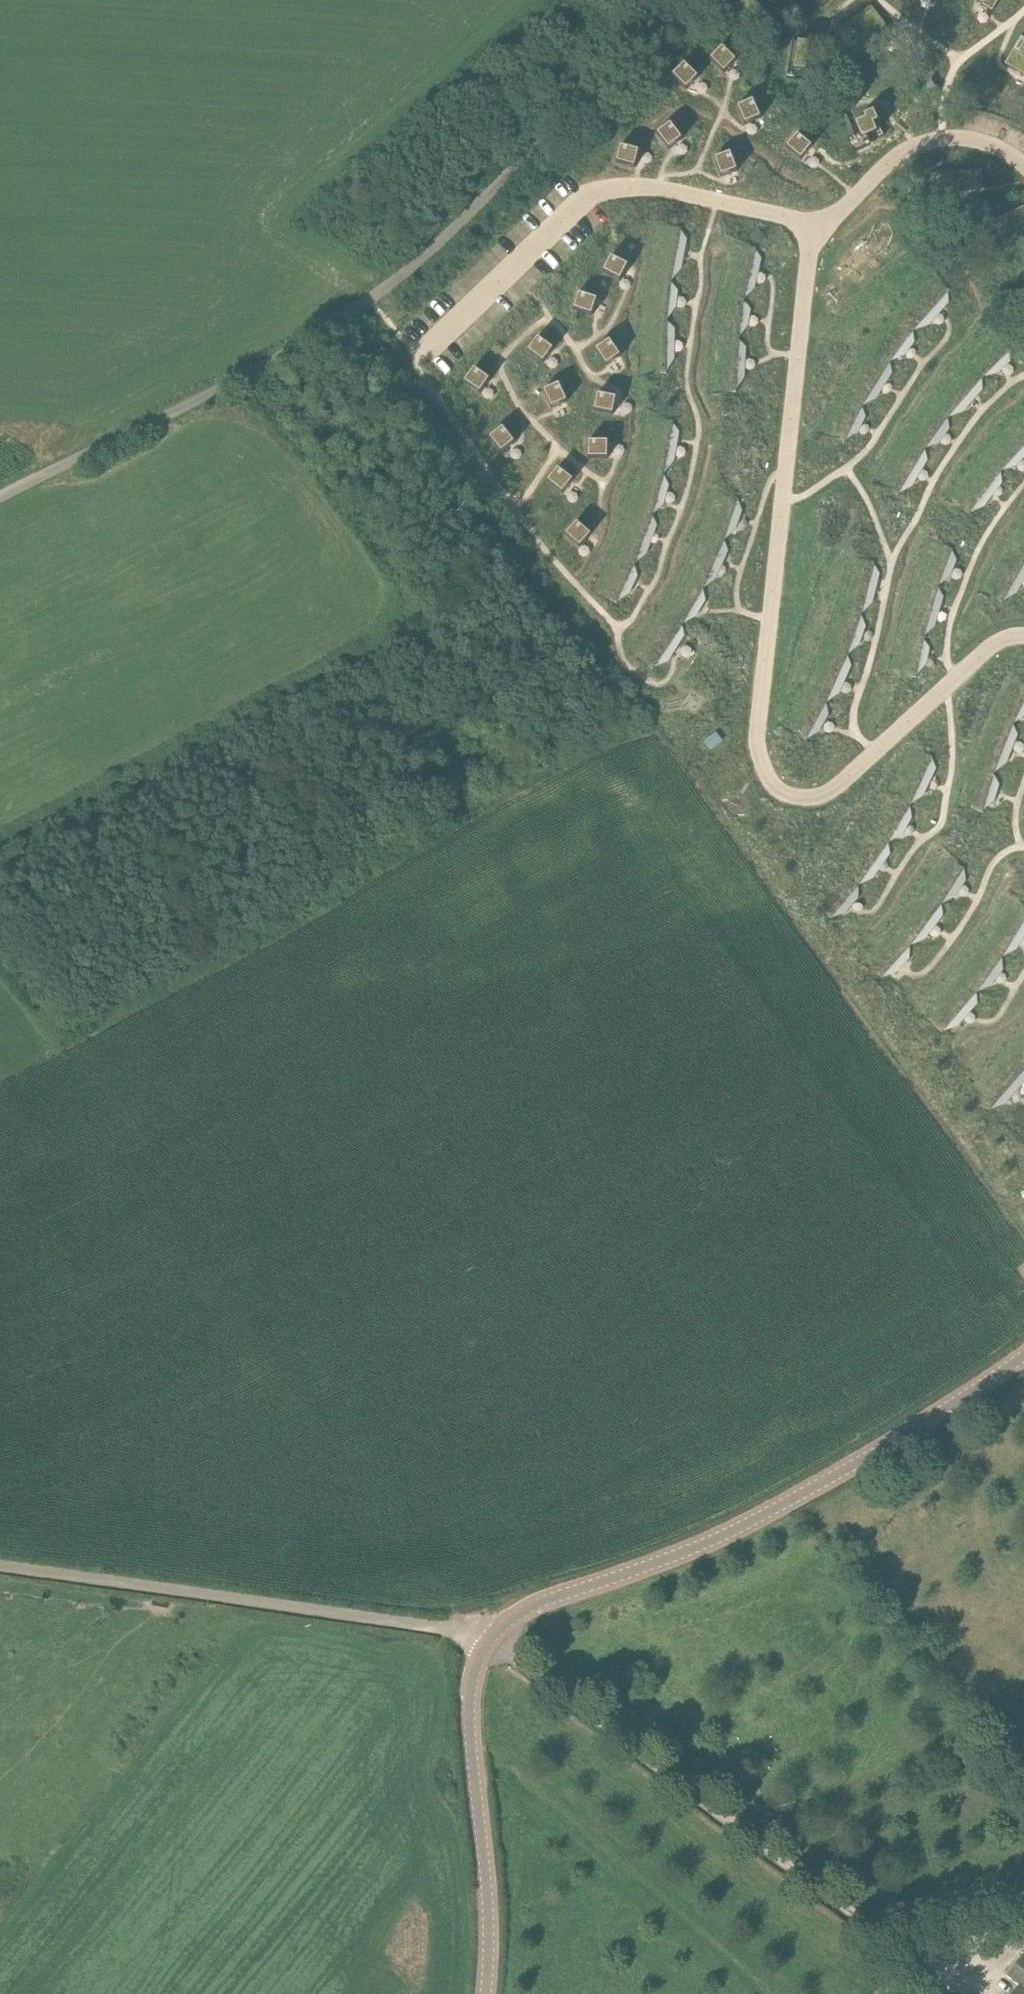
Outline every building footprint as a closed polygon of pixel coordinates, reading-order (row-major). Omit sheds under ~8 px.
[(1004,54),(1023,67),(1023,27),(1021,25),(1004,54)] [(791,33),(784,71),(801,74),(804,56),(811,58),(814,41),(808,40),(808,36),(791,33)] [(723,34),(710,47),(724,61),(737,49),(723,34)] [(682,53),(669,66),(683,82),(697,68),(682,53)] [(751,90),(734,98),(742,117),(759,109),(751,90)] [(853,96),(849,108),(854,110),(851,120),(862,124),(858,136),(873,141),(879,124),(868,121),(872,109),(863,106),(865,100),(853,96)] [(668,113),(653,124),(665,140),(680,130),(668,113)] [(795,125),(783,139),(798,153),(810,138),(795,125)] [(616,139),(611,157),(631,163),(636,145),(616,139)] [(728,143),(710,150),(717,169),(735,163),(728,143)] [(654,218),(644,268),(666,273),(677,261),(683,231),(676,222),(654,218)] [(729,236),(718,287),(739,292),(750,280),(757,251),(752,241),(729,236)] [(612,259),(604,276),(622,285),(630,268),(612,259)] [(1016,270),(1023,285),(1023,265),(1016,270)] [(644,268),(639,311),(662,312),(672,299),(674,282),(666,273),(644,268)] [(929,270),(894,309),(910,323),(925,319),(945,297),(945,285),(929,270)] [(718,287),(712,329),(734,331),(744,318),(747,302),(739,292),(718,287)] [(581,299),(575,316),(595,323),(600,305),(581,299)] [(894,309),(868,343),(886,354),(900,349),(911,336),(910,323),(894,309)] [(662,312),(639,311),(640,363),(661,364),(669,350),(670,320),(662,312)] [(712,329),(709,381),(731,383),(740,370),(741,339),(734,331),(712,329)] [(538,339),(528,353),(544,365),(555,351),(538,339)] [(611,343),(596,352),(607,369),(622,360),(611,343)] [(868,343),(839,387),(858,399),(872,392),(888,366),(886,354),(868,343)] [(475,369),(465,383),(481,395),(491,381),(475,369)] [(560,385),(542,392),(552,414),(569,406),(560,385)] [(839,387),(820,425),(840,434),(853,426),(861,410),(858,399),(839,387)] [(599,395),(595,414),(615,418),(619,400),(599,395)] [(645,411),(636,462),(661,466),(667,460),(674,423),(666,414),(645,411)] [(504,427),(489,438),(502,455),(517,444),(504,427)] [(589,447),(589,464),(610,464),(610,446),(589,446),(589,447)] [(636,462),(626,500),(650,509),(656,504),(663,476),(661,466),(636,462)] [(559,468),(546,483),(562,497),(575,483),(559,468)] [(558,527),(574,541),(587,527),(571,513),(558,527)] [(834,604),(821,640),(841,649),(854,638),(860,620),(855,609),(834,604)] [(896,626),(888,668),(910,671),(921,659),(924,642),(918,632),(896,626)] [(821,640),(800,687),(820,697),(833,688),(845,660),(841,649),(821,640)] [(987,712),(1007,721),(1021,712),(1023,706),(1023,685),(1006,674),(987,712)] [(800,687),(779,721),(798,735),(812,726),(822,709),(820,697),(800,687)] [(987,712),(967,761),(988,770),(1000,760),(1012,732),(1007,721),(987,712)] [(905,743),(884,792),(903,801),(917,791),(930,764),(926,753),(905,743)] [(967,761),(954,802),(976,807),(989,796),(993,780),(988,770),(967,761)] [(884,792),(864,825),(882,838),(897,829),(906,814),(903,801),(884,792)] [(864,825),(834,868),(852,881),(866,875),(884,850),(882,838),(864,825)] [(938,853),(916,887),(935,901),(949,893),(959,877),(958,864),(938,853)] [(834,868),(808,897),(824,913),(839,908),(852,893),(852,881),(834,868)] [(916,887),(885,929),(903,942),(918,937),(936,912),(935,901),(916,887)] [(977,942),(995,954),(1009,947),(1023,922),(1023,915),(1022,909),(1003,897),(977,942)] [(885,929),(853,963),(867,976),(889,969),(902,955),(903,942),(885,929)] [(1022,1955),(1007,1974),(1020,1984),(1011,1993),(1023,1993),(1023,1957),(1022,1955)]
